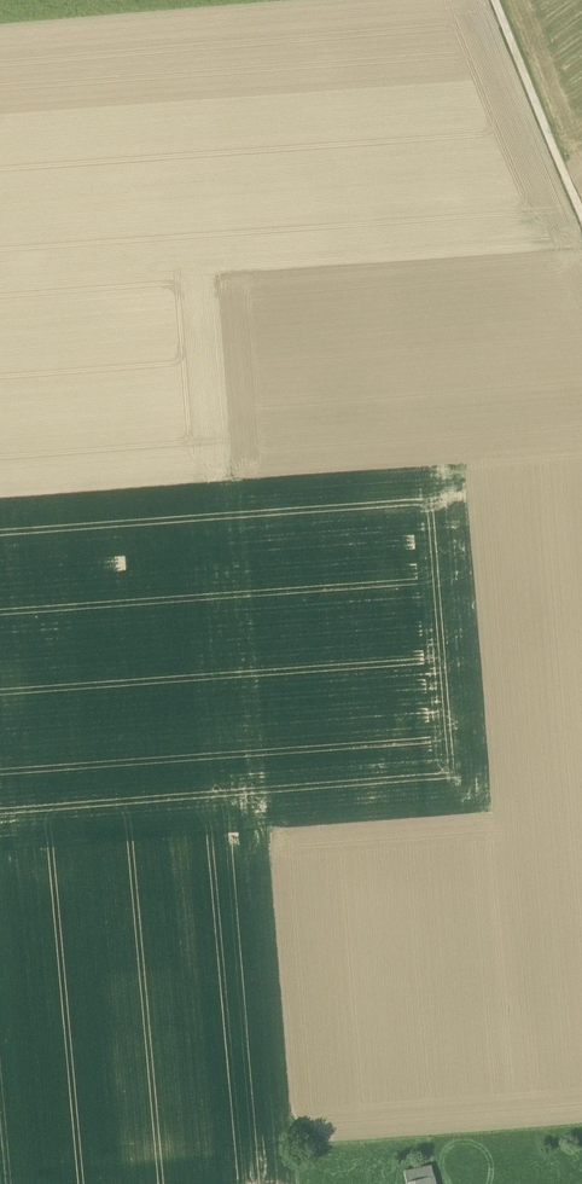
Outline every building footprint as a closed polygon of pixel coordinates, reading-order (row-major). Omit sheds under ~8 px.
[(407,1181),(407,1183),(435,1183),(433,1175),(407,1181)]
